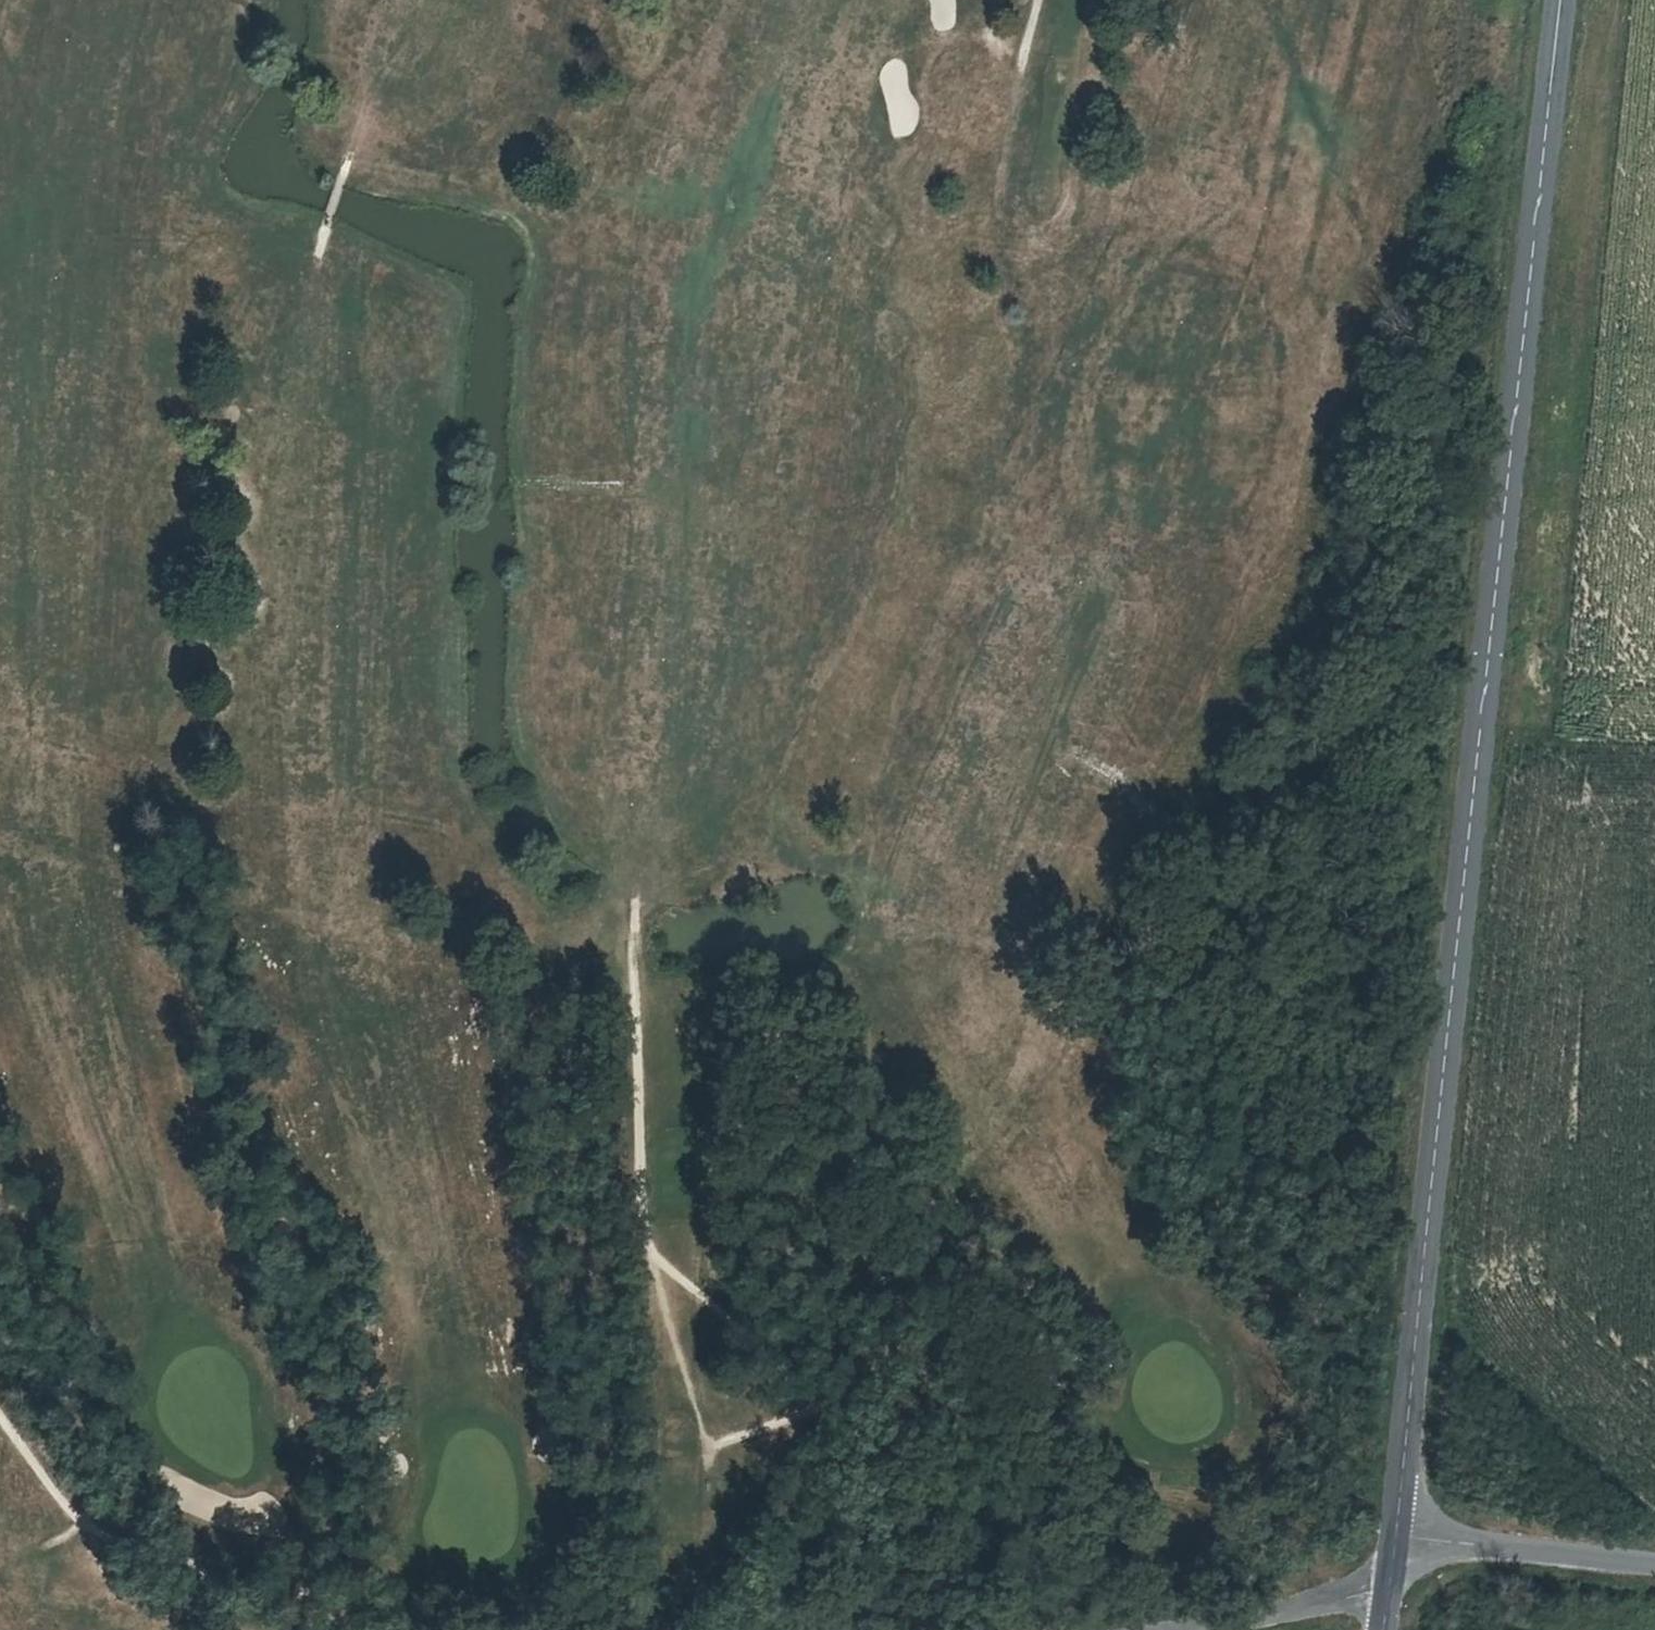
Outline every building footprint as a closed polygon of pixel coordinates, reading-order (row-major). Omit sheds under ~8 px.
[(187,1517),(214,1519),(216,1497),(188,1495),(187,1517)]
